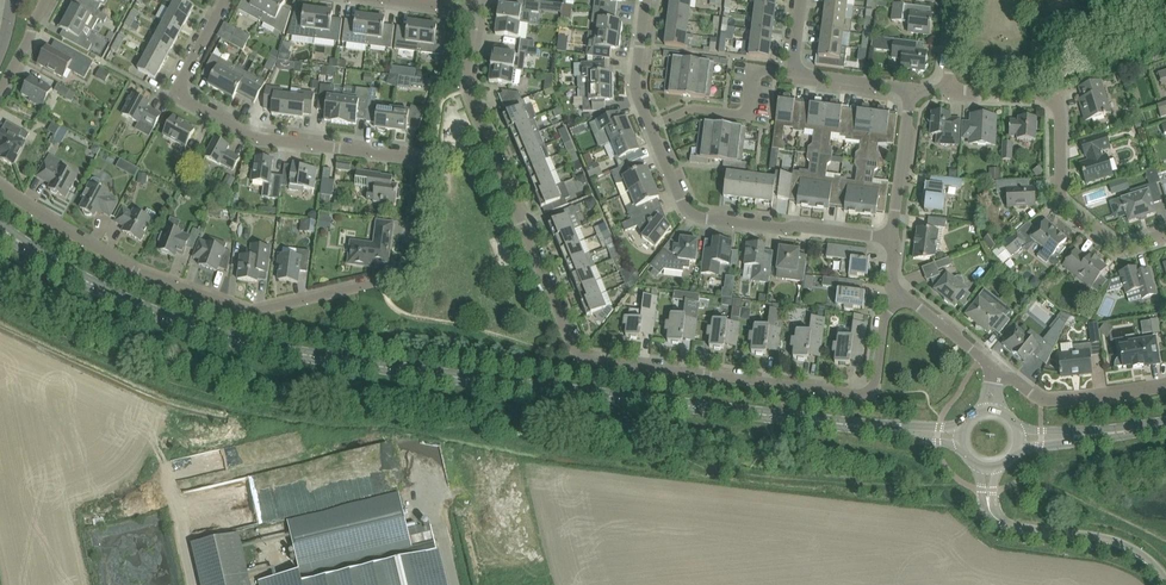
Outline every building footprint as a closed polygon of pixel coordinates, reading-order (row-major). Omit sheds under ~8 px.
[(93,0),(90,6),(98,11),(102,3),(99,2),(100,0),(93,0)] [(194,7),(182,0),(168,0),(174,3),(171,10),(187,19),(194,7)] [(259,21),(270,0),(242,0),(237,9),(259,21)] [(283,0),(270,0),(259,21),(284,34),(288,23),(291,11),(290,11),(290,13),(282,8),(286,1),(283,0)] [(525,7),(538,8),(539,7),(539,1),(532,0),(526,0),(525,7)] [(626,0),(594,0),(593,8),(616,11),(617,2),(622,3),(622,1),(626,1),(626,0)] [(690,9),(691,0),(671,0),(670,6),(690,9)] [(845,19),(847,6),(826,3),(824,17),(845,19)] [(918,6),(906,5),(894,3),(892,21),(909,23),(908,32),(918,33),(929,35),(932,16),(917,15),(918,6)] [(71,4),(65,15),(85,27),(92,30),(99,18),(105,21),(108,16),(98,11),(90,6),(86,12),(76,6),(71,4)] [(499,4),(497,20),(520,22),(522,7),(499,4)] [(754,17),(774,20),(776,7),(756,4),(754,17)] [(690,9),(670,6),(668,19),(688,22),(690,9)] [(292,36),(315,39),(319,10),(305,8),(304,15),(294,14),(295,13),(294,13),(287,35),(292,36)] [(615,20),(616,11),(593,8),(592,22),(598,24),(597,32),(621,36),(623,23),(619,23),(620,21),(615,20)] [(132,10),(128,18),(135,21),(139,14),(132,10)] [(164,22),(181,31),(187,19),(171,10),(164,22)] [(333,11),(319,10),(315,39),(334,41),(339,42),(342,19),(341,20),(332,19),(333,11)] [(62,37),(63,38),(89,51),(92,44),(87,42),(88,40),(82,32),(85,27),(65,15),(58,27),(65,31),(62,37)] [(347,43),(367,46),(371,16),(357,15),(356,22),(346,21),(346,19),(345,19),(342,43),(347,43)] [(385,18),(371,16),(367,46),(391,49),(394,26),(393,27),(384,26),(385,18)] [(752,30),(772,32),(774,20),(754,17),(752,30)] [(852,20),(845,19),(824,17),(822,30),(843,32),(850,33),(852,20)] [(130,29),(135,21),(128,18),(124,25),(130,29)] [(667,32),(687,34),(688,22),(668,19),(667,32)] [(518,38),(520,22),(497,20),(495,35),(518,38)] [(394,49),(419,52),(423,23),(409,21),(408,29),(398,28),(398,26),(397,26),(394,49)] [(174,43),(181,31),(164,22),(158,34),(174,43)] [(419,52),(444,56),(446,32),(446,34),(436,32),(437,25),(423,23),(419,52)] [(251,37),(237,29),(233,36),(247,44),(251,37)] [(751,43),(771,45),(772,32),(752,30),(751,43)] [(841,46),(843,32),(822,30),(820,44),(841,46)] [(620,48),(621,36),(597,32),(596,41),(589,41),(587,56),(610,58),(611,50),(616,50),(616,48),(620,48)] [(687,34),(667,32),(665,45),(685,47),(687,34)] [(151,46),(168,55),(174,43),(158,34),(151,46)] [(119,35),(115,42),(121,45),(125,38),(119,35)] [(243,51),(247,44),(233,36),(230,43),(243,51)] [(871,47),(871,49),(893,52),(892,58),(901,59),(900,68),(907,69),(917,70),(919,73),(921,71),(925,71),(925,67),(928,65),(926,62),(927,52),(923,51),(915,50),(916,42),(894,39),(873,37),(872,38),(871,47)] [(520,46),(534,48),(535,41),(521,39),(520,46)] [(117,52),(121,45),(115,42),(112,49),(117,52)] [(749,56),(769,58),(771,45),(751,43),(749,56)] [(841,46),(820,44),(817,65),(816,64),(815,64),(815,65),(839,68),(844,69),(847,47),(841,46)] [(151,46),(145,57),(162,66),(168,55),(151,46)] [(538,49),(534,48),(520,46),(519,54),(524,54),(533,56),(537,56),(538,49)] [(85,78),(94,62),(65,47),(61,55),(48,48),(48,47),(47,47),(38,64),(63,78),(69,67),(75,70),(74,72),(85,78)] [(280,53),(272,49),(269,55),(277,59),(280,53)] [(278,60),(289,61),(291,53),(289,53),(280,51),(278,60)] [(669,57),(687,59),(687,54),(664,51),(663,57),(669,58),(669,57)] [(521,71),(523,56),(493,52),(491,67),(521,71)] [(221,92),(235,66),(213,54),(202,75),(203,75),(203,74),(212,79),(208,85),(221,92)] [(702,56),(702,61),(714,63),(714,64),(720,64),(721,59),(702,56)] [(155,79),(162,66),(145,57),(138,70),(155,79)] [(277,60),(270,57),(265,68),(271,71),(277,60)] [(668,69),(690,72),(692,60),(687,59),(669,57),(669,58),(668,69)] [(330,59),(329,67),(335,67),(338,68),(339,60),(330,59)] [(294,62),(277,60),(277,66),(279,70),(290,71),(294,68),(294,62)] [(339,60),(338,68),(346,69),(347,61),(339,60)] [(713,75),(714,64),(714,63),(702,61),(692,60),(690,72),(713,75)] [(302,63),(294,62),(294,68),(293,72),(301,73),(302,63)] [(578,77),(577,87),(579,87),(614,87),(613,74),(610,74),(610,72),(605,73),(605,63),(593,63),(587,63),(582,63),(582,77),(578,77)] [(266,82),(235,66),(221,92),(233,99),(237,92),(254,102),(254,103),(266,82)] [(322,66),(321,75),(334,77),(335,67),(329,67),(322,66)] [(391,66),(390,75),(398,76),(399,67),(391,66)] [(512,85),(517,85),(520,84),(521,71),(491,67),(489,82),(512,85)] [(100,68),(95,77),(105,82),(110,73),(100,68)] [(1068,72),(1062,68),(1059,74),(1065,77),(1068,72)] [(666,81),(689,84),(690,72),(668,69),(666,81)] [(689,84),(711,87),(713,75),(690,72),(689,84)] [(371,83),(372,75),(364,75),(364,82),(371,83)] [(424,88),(425,79),(415,78),(409,77),(398,76),(397,88),(411,89),(411,86),(424,88)] [(31,99),(30,101),(42,108),(52,89),(31,77),(22,94),(31,99)] [(1083,98),(1079,99),(1081,106),(1086,121),(1103,115),(1103,116),(1105,115),(1110,113),(1100,80),(1079,87),(1083,98)] [(665,93),(687,96),(689,84),(666,81),(665,93)] [(58,83),(54,90),(67,97),(72,100),(76,93),(71,90),(58,83)] [(331,122),(340,123),(343,98),(334,96),(335,86),(321,84),(319,95),(318,107),(326,108),(324,120),(332,121),(331,122)] [(687,96),(710,99),(711,87),(689,84),(687,96)] [(287,119),(290,96),(282,95),(283,89),(267,87),(264,109),(272,110),(272,115),(284,116),(284,119),(287,119)] [(343,98),(340,123),(348,124),(348,123),(356,124),(358,110),(367,111),(366,120),(367,121),(369,101),(371,89),(357,87),(356,96),(343,94),(343,98)] [(367,121),(366,122),(375,123),(375,125),(375,128),(378,128),(377,129),(385,132),(386,129),(392,130),(394,109),(386,108),(375,103),(378,90),(371,87),(371,89),(369,101),(367,121)] [(611,99),(614,99),(614,87),(579,87),(579,98),(583,98),(583,111),(606,111),(605,102),(611,102),(611,99)] [(299,97),(290,96),(287,119),(291,120),(291,117),(303,119),(304,114),(311,115),(314,93),(299,91),(299,97)] [(510,105),(522,100),(519,93),(520,93),(503,91),(502,94),(499,95),(504,108),(510,105)] [(149,103),(133,94),(123,114),(138,123),(140,120),(154,128),(161,115),(152,110),(151,111),(146,108),(149,103)] [(795,97),(791,97),(779,95),(774,131),(772,149),(779,149),(782,150),(785,150),(785,144),(783,140),(784,127),(793,129),(793,131),(799,132),(802,103),(795,102),(795,97)] [(532,104),(526,106),(524,99),(522,100),(510,105),(513,112),(503,116),(504,118),(503,118),(507,128),(508,128),(509,129),(534,119),(537,117),(532,104)] [(827,101),(815,100),(811,99),(810,104),(802,103),(799,132),(804,132),(805,130),(814,131),(812,144),(808,147),(808,153),(820,155),(827,101)] [(843,103),(838,103),(827,101),(820,155),(832,156),(833,150),(830,147),(831,134),(840,135),(840,137),(846,138),(850,109),(842,108),(843,103)] [(1157,106),(1161,117),(1165,116),(1165,103),(1157,106)] [(874,108),(862,106),(858,105),(857,110),(850,109),(846,138),(852,139),(852,141),(860,142),(859,150),(856,153),(855,159),(867,161),(874,108)] [(411,111),(394,109),(392,130),(407,132),(407,127),(418,129),(425,111),(413,106),(411,111)] [(563,114),(561,108),(553,111),(555,117),(563,114)] [(890,110),(885,109),(874,108),(867,161),(879,162),(880,157),(877,153),(879,140),(888,141),(887,143),(894,144),(897,115),(889,114),(890,110)] [(950,114),(946,113),(941,108),(936,113),(933,113),(932,118),(927,121),(932,126),(931,134),(940,135),(940,143),(958,145),(959,129),(960,118),(949,117),(950,114)] [(626,118),(622,120),(619,112),(611,115),(594,122),(598,133),(601,134),(606,131),(612,143),(632,135),(626,118)] [(995,116),(979,115),(969,115),(969,123),(964,123),(963,137),(970,138),(970,144),(982,144),(993,145),(995,128),(995,116)] [(189,124),(184,122),(173,116),(163,135),(186,147),(195,130),(188,126),(189,124)] [(1010,119),(1009,131),(1009,136),(1017,137),(1017,139),(1036,140),(1037,119),(1018,118),(1018,120),(1010,119)] [(510,129),(516,142),(539,132),(534,119),(509,129),(509,130),(510,129)] [(722,136),(723,124),(701,122),(699,134),(722,136)] [(23,130),(11,123),(6,132),(2,130),(0,134),(0,154),(1,155),(3,156),(2,158),(13,164),(14,163),(25,143),(18,139),(23,130)] [(60,127),(52,123),(50,127),(58,131),(60,127)] [(744,139),(746,127),(723,124),(722,136),(744,139)] [(65,136),(69,130),(61,126),(58,132),(65,136)] [(559,130),(562,137),(568,135),(565,127),(559,130)] [(516,142),(521,155),(539,147),(545,145),(539,132),(516,142)] [(720,148),(722,136),(699,134),(698,145),(720,148)] [(1102,150),(1110,147),(1105,134),(1092,138),(1080,142),(1085,155),(1087,154),(1089,161),(1083,163),(1080,164),(1082,169),(1086,182),(1097,179),(1112,174),(1112,172),(1108,161),(1106,156),(1104,156),(1102,150)] [(571,143),(568,135),(562,137),(565,145),(571,143)] [(627,156),(639,151),(632,135),(612,143),(616,153),(614,155),(614,156),(619,168),(630,164),(627,156)] [(743,151),(744,139),(722,136),(720,148),(743,151)] [(215,139),(209,149),(205,157),(219,165),(220,163),(233,170),(240,158),(227,151),(229,146),(215,139)] [(1002,160),(1011,160),(1012,143),(1002,142),(1002,160)] [(97,154),(100,150),(101,148),(95,144),(91,151),(97,154)] [(544,160),(550,158),(545,145),(539,147),(521,155),(526,168),(544,160)] [(719,160),(720,148),(698,145),(696,157),(709,159),(719,160)] [(741,163),(741,162),(743,151),(720,148),(719,160),(724,161),(741,163)] [(779,149),(772,149),(769,169),(777,170),(779,149)] [(586,163),(594,161),(591,152),(583,154),(586,163)] [(186,153),(177,170),(187,175),(196,158),(186,153)] [(570,156),(573,163),(579,161),(576,153),(570,156)] [(813,208),(820,155),(808,153),(807,159),(810,162),(808,176),(799,174),(799,172),(793,171),(793,175),(789,200),(797,201),(797,206),(801,206),(813,208)] [(831,162),(832,156),(820,155),(813,208),(824,209),(829,210),(829,205),(837,206),(841,177),(835,177),(835,179),(826,178),(827,165),(831,162)] [(271,175),(273,159),(256,157),(254,172),(252,172),(251,181),(263,182),(261,197),(272,198),(275,175),(271,175)] [(860,214),(867,161),(855,159),(854,165),(857,169),(855,182),(846,181),(847,178),(841,177),(837,206),(845,207),(844,212),(849,212),(860,214)] [(127,170),(129,164),(119,160),(117,167),(127,170)] [(532,181),(550,173),(544,160),(526,168),(532,181)] [(747,163),(741,162),(741,163),(724,161),(723,166),(746,169),(747,163)] [(878,168),(879,162),(867,161),(860,214),(872,215),(876,216),(877,211),(885,212),(888,184),(882,183),(882,185),(873,184),(875,171),(878,168)] [(45,162),(43,166),(37,177),(47,182),(47,181),(52,183),(49,188),(66,198),(78,176),(60,167),(59,169),(45,162)] [(301,166),(302,163),(293,162),(289,189),(299,191),(299,187),(314,189),(317,169),(301,166)] [(337,170),(351,172),(352,163),(338,162),(337,170)] [(646,167),(638,171),(635,162),(630,164),(619,168),(611,171),(616,184),(621,196),(630,192),(653,183),(646,167)] [(135,177),(139,169),(131,164),(127,172),(135,177)] [(593,165),(586,168),(591,180),(603,175),(600,167),(593,165)] [(949,169),(949,177),(957,178),(957,170),(949,169)] [(1000,179),(1000,172),(1000,169),(990,169),(990,179),(1000,179)] [(1147,178),(1158,174),(1157,169),(1145,173),(1147,178)] [(381,175),(381,173),(357,170),(355,186),(367,187),(367,188),(369,188),(375,189),(374,200),(373,202),(396,205),(398,185),(392,184),(393,176),(381,175)] [(727,172),(724,197),(734,198),(735,195),(740,196),(743,174),(727,172)] [(139,173),(138,183),(146,184),(148,174),(139,173)] [(536,194),(555,186),(550,173),(532,181),(537,193),(536,194)] [(789,200),(793,175),(776,173),(775,178),(772,200),(772,203),(773,203),(773,198),(778,198),(789,200)] [(743,174),(740,196),(740,199),(750,200),(751,197),(756,198),(759,176),(743,174)] [(190,194),(197,181),(188,175),(180,189),(190,194)] [(230,189),(235,179),(228,175),(222,184),(225,186),(223,189),(222,189),(220,193),(226,196),(230,189)] [(280,199),(282,185),(283,176),(275,175),(272,198),(280,199)] [(759,176),(756,198),(756,201),(767,202),(767,199),(772,200),(775,178),(759,176)] [(962,180),(944,177),(932,176),(929,184),(926,183),(923,203),(925,203),(925,210),(934,211),(934,210),(943,212),(944,199),(943,198),(944,186),(961,188),(962,180)] [(90,184),(89,184),(88,187),(82,198),(85,199),(80,208),(95,216),(98,210),(110,217),(118,202),(106,195),(107,193),(99,189),(101,183),(101,180),(96,178),(93,179),(90,184)] [(333,196),(335,180),(322,179),(320,194),(322,195),(331,196),(333,196)] [(1007,207),(1023,206),(1035,206),(1034,187),(1018,188),(1017,181),(1029,181),(1029,180),(996,181),(996,182),(993,182),(993,190),(996,190),(996,193),(1006,193),(1007,207)] [(566,200),(571,197),(564,182),(555,186),(536,194),(542,208),(551,204),(554,210),(568,205),(566,200)] [(631,220),(651,212),(655,210),(651,201),(659,198),(653,183),(630,192),(634,201),(626,207),(631,220)] [(1162,201),(1158,190),(1156,183),(1130,191),(1131,196),(1121,199),(1122,201),(1111,204),(1113,210),(1121,217),(1127,215),(1129,221),(1155,213),(1153,204),(1162,201)] [(1089,203),(1107,198),(1105,189),(1086,194),(1089,203)] [(125,227),(124,228),(123,231),(127,233),(141,241),(152,220),(134,210),(132,213),(123,208),(115,222),(125,227)] [(220,209),(211,208),(209,216),(219,217),(220,209)] [(549,224),(554,238),(573,230),(568,217),(572,215),(569,208),(555,214),(558,220),(549,224)] [(658,217),(653,219),(651,212),(631,220),(622,224),(625,231),(638,226),(642,237),(655,248),(666,234),(672,232),(670,229),(671,228),(669,226),(667,221),(665,222),(658,217)] [(332,217),(320,216),(318,227),(330,229),(332,217)] [(947,220),(929,217),(927,226),(945,228),(947,220)] [(300,231),(305,232),(315,233),(317,221),(306,220),(301,219),(300,231)] [(1058,229),(1052,225),(1046,219),(1038,229),(1030,238),(1053,256),(1055,254),(1059,257),(1066,248),(1062,244),(1067,239),(1056,231),(1058,229)] [(388,262),(394,223),(377,221),(374,244),(366,243),(351,242),(350,252),(349,263),(363,265),(363,263),(371,264),(371,260),(388,262)] [(595,227),(598,235),(608,231),(605,223),(595,227)] [(162,233),(159,241),(162,242),(159,249),(171,254),(176,256),(177,252),(183,255),(186,247),(187,247),(191,236),(177,231),(168,227),(165,234),(162,233)] [(913,258),(925,259),(935,256),(938,231),(918,228),(916,238),(915,238),(915,244),(913,258)] [(561,250),(579,243),(573,230),(554,238),(556,238),(561,250)] [(608,231),(598,235),(601,242),(611,238),(608,231)] [(1012,257),(1011,256),(1026,244),(1016,233),(1002,245),(1001,245),(993,252),(1003,264),(1012,257)] [(991,251),(999,245),(992,234),(983,240),(991,251)] [(650,266),(654,269),(651,273),(656,277),(660,273),(661,274),(664,269),(683,272),(684,268),(689,268),(690,261),(696,262),(698,241),(681,238),(680,247),(675,247),(673,255),(671,255),(664,249),(650,266)] [(731,250),(732,242),(714,239),(713,250),(705,249),(704,249),(701,273),(709,274),(718,275),(720,263),(729,264),(731,250)] [(207,242),(207,243),(200,240),(193,257),(201,260),(199,265),(202,266),(217,271),(225,249),(227,243),(219,240),(216,246),(207,242)] [(566,263),(584,256),(579,243),(561,250),(566,263)] [(747,244),(744,265),(753,266),(752,280),(769,282),(772,257),(772,256),(771,261),(763,260),(765,246),(747,244)] [(271,247),(261,246),(252,245),(250,257),(241,256),(238,279),(257,281),(259,271),(267,272),(271,247)] [(867,250),(867,249),(828,245),(826,258),(842,259),(840,272),(849,274),(849,277),(857,278),(858,275),(868,276),(870,262),(862,261),(862,257),(866,258),(867,250)] [(800,250),(794,250),(780,248),(777,270),(778,270),(777,278),(787,279),(804,282),(805,276),(805,274),(806,268),(807,256),(799,255),(800,250)] [(290,258),(279,256),(278,268),(280,268),(279,280),(298,282),(299,271),(308,272),(310,251),(297,249),(296,256),(290,255),(290,258)] [(610,251),(613,259),(619,257),(616,249),(610,251)] [(738,251),(731,250),(729,264),(736,265),(738,251)] [(1076,250),(1068,259),(1063,265),(1091,288),(1101,276),(1102,277),(1105,273),(1104,272),(1107,268),(1105,267),(1105,266),(1099,261),(1099,262),(1097,260),(1098,260),(1093,256),(1092,257),(1091,255),(1088,259),(1076,250)] [(590,253),(584,256),(566,263),(572,276),(589,269),(595,266),(590,253)] [(613,259),(616,267),(618,272),(620,271),(624,270),(622,264),(619,257),(613,259)] [(949,257),(934,263),(937,270),(952,264),(949,257)] [(1141,271),(1138,272),(1137,267),(1134,268),(1119,273),(1121,277),(1111,280),(1107,292),(1124,287),(1126,294),(1138,290),(1141,299),(1157,294),(1152,280),(1149,269),(1141,271)] [(574,280),(571,282),(575,290),(577,289),(595,282),(589,269),(572,276),(573,278),(574,280)] [(939,275),(931,278),(936,290),(937,292),(941,295),(945,298),(944,300),(950,304),(951,303),(955,306),(959,302),(964,306),(968,302),(966,300),(971,294),(967,291),(968,291),(962,286),(963,284),(964,281),(963,279),(961,277),(958,276),(955,277),(953,279),(948,275),(946,270),(938,273),(939,275)] [(620,286),(620,287),(633,281),(630,274),(629,272),(622,275),(623,278),(625,284),(620,286)] [(813,277),(805,276),(804,289),(812,290),(813,277)] [(863,282),(839,279),(824,277),(823,286),(838,288),(836,305),(845,306),(845,309),(853,310),(853,307),(864,308),(865,294),(857,293),(858,290),(862,290),(863,282)] [(1042,284),(1035,279),(1030,285),(1037,291),(1042,284)] [(633,281),(620,287),(622,286),(629,292),(629,293),(635,286),(633,281)] [(581,303),(600,295),(595,282),(577,289),(583,302),(581,302),(581,303)] [(698,291),(698,285),(693,283),(689,287),(691,291),(695,292),(698,291)] [(652,335),(657,297),(659,289),(652,288),(651,296),(645,295),(642,310),(630,308),(628,317),(625,317),(624,325),(627,326),(626,336),(640,338),(641,330),(644,330),(644,334),(652,335)] [(996,305),(999,300),(984,288),(977,298),(979,300),(974,306),(966,315),(977,324),(978,329),(979,329),(980,329),(981,329),(982,330),(983,330),(984,329),(989,333),(992,329),(999,334),(1006,325),(1010,320),(1006,317),(1003,314),(1001,317),(995,312),(996,305)] [(732,298),(733,290),(725,289),(724,297),(732,298)] [(698,309),(700,294),(687,292),(685,301),(684,315),(671,314),(670,323),(667,322),(666,331),(669,331),(668,341),(682,343),(683,335),(686,336),(686,339),(694,341),(697,317),(698,309)] [(606,308),(600,295),(581,303),(587,316),(594,314),(597,316),(596,318),(603,323),(614,310),(610,307),(606,308)] [(732,299),(721,298),(721,306),(732,307),(732,299)] [(734,299),(733,307),(741,308),(742,300),(734,299)] [(783,310),(784,305),(772,303),(772,308),(770,308),(768,326),(755,325),(754,334),(750,333),(749,342),(753,342),(751,352),(766,354),(767,346),(770,347),(769,350),(778,351),(781,328),(783,310)] [(1157,305),(1159,312),(1165,310),(1165,309),(1164,303),(1157,305)] [(736,346),(739,323),(739,319),(741,308),(733,307),(731,321),(713,319),(712,328),(709,328),(708,336),(711,337),(709,347),(724,349),(725,341),(728,341),(728,345),(736,346)] [(751,310),(741,308),(739,319),(749,320),(751,310)] [(1087,308),(1083,317),(1091,321),(1095,312),(1087,308)] [(820,357),(825,318),(826,310),(825,310),(817,309),(816,317),(812,317),(810,332),(797,330),(796,339),(792,339),(791,347),(794,347),(793,358),(807,360),(809,352),(812,352),(811,356),(820,357)] [(866,323),(860,323),(860,320),(863,321),(864,315),(854,314),(851,337),(838,335),(837,344),(834,344),(833,352),(836,353),(835,363),(849,365),(850,357),(854,357),(853,361),(861,362),(866,323)] [(1011,336),(1004,345),(1025,363),(1033,353),(1046,364),(1054,348),(1054,347),(1066,323),(1060,318),(1047,334),(1043,338),(1038,344),(1027,335),(1018,327),(1011,336)] [(1160,332),(1157,318),(1150,320),(1153,334),(1160,332)] [(1088,324),(1091,343),(1101,342),(1098,323),(1088,324)] [(1114,366),(1115,368),(1133,365),(1133,367),(1159,363),(1155,337),(1129,342),(1129,344),(1120,346),(1121,356),(1120,356),(1118,357),(1117,359),(1116,360),(1115,362),(1115,364),(1114,366)] [(1089,351),(1088,344),(1073,345),(1073,353),(1059,354),(1061,371),(1060,371),(1060,374),(1061,374),(1062,376),(1071,375),(1080,375),(1091,373),(1090,361),(1089,351)] [(224,483),(213,483),(213,498),(225,497),(224,483)] [(440,549),(437,550),(431,525),(422,528),(422,525),(408,528),(399,493),(287,520),(299,571),(258,581),(259,584),(448,584),(440,549)] [(217,505),(222,530),(233,528),(228,503),(217,505)] [(239,532),(192,543),(201,584),(251,584),(239,532)]
